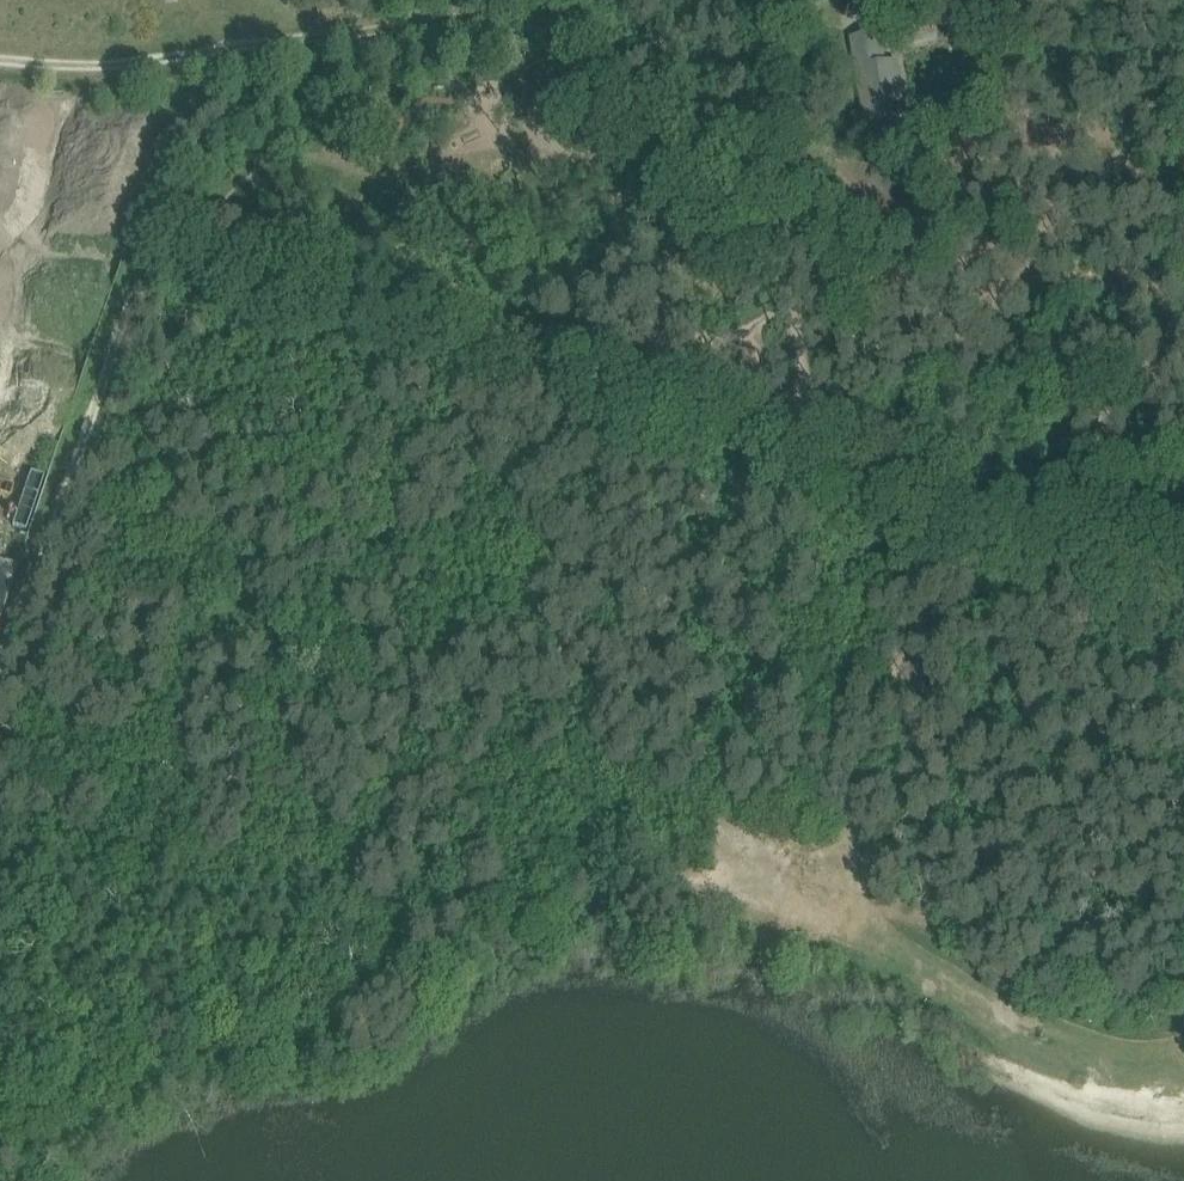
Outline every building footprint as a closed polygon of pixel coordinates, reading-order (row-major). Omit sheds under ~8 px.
[(970,4),(956,6),(958,17),(972,15),(970,4)] [(886,65),(884,51),(881,34),(852,39),(866,126),(895,121),(892,103),(904,101),(898,63),(886,65)]
